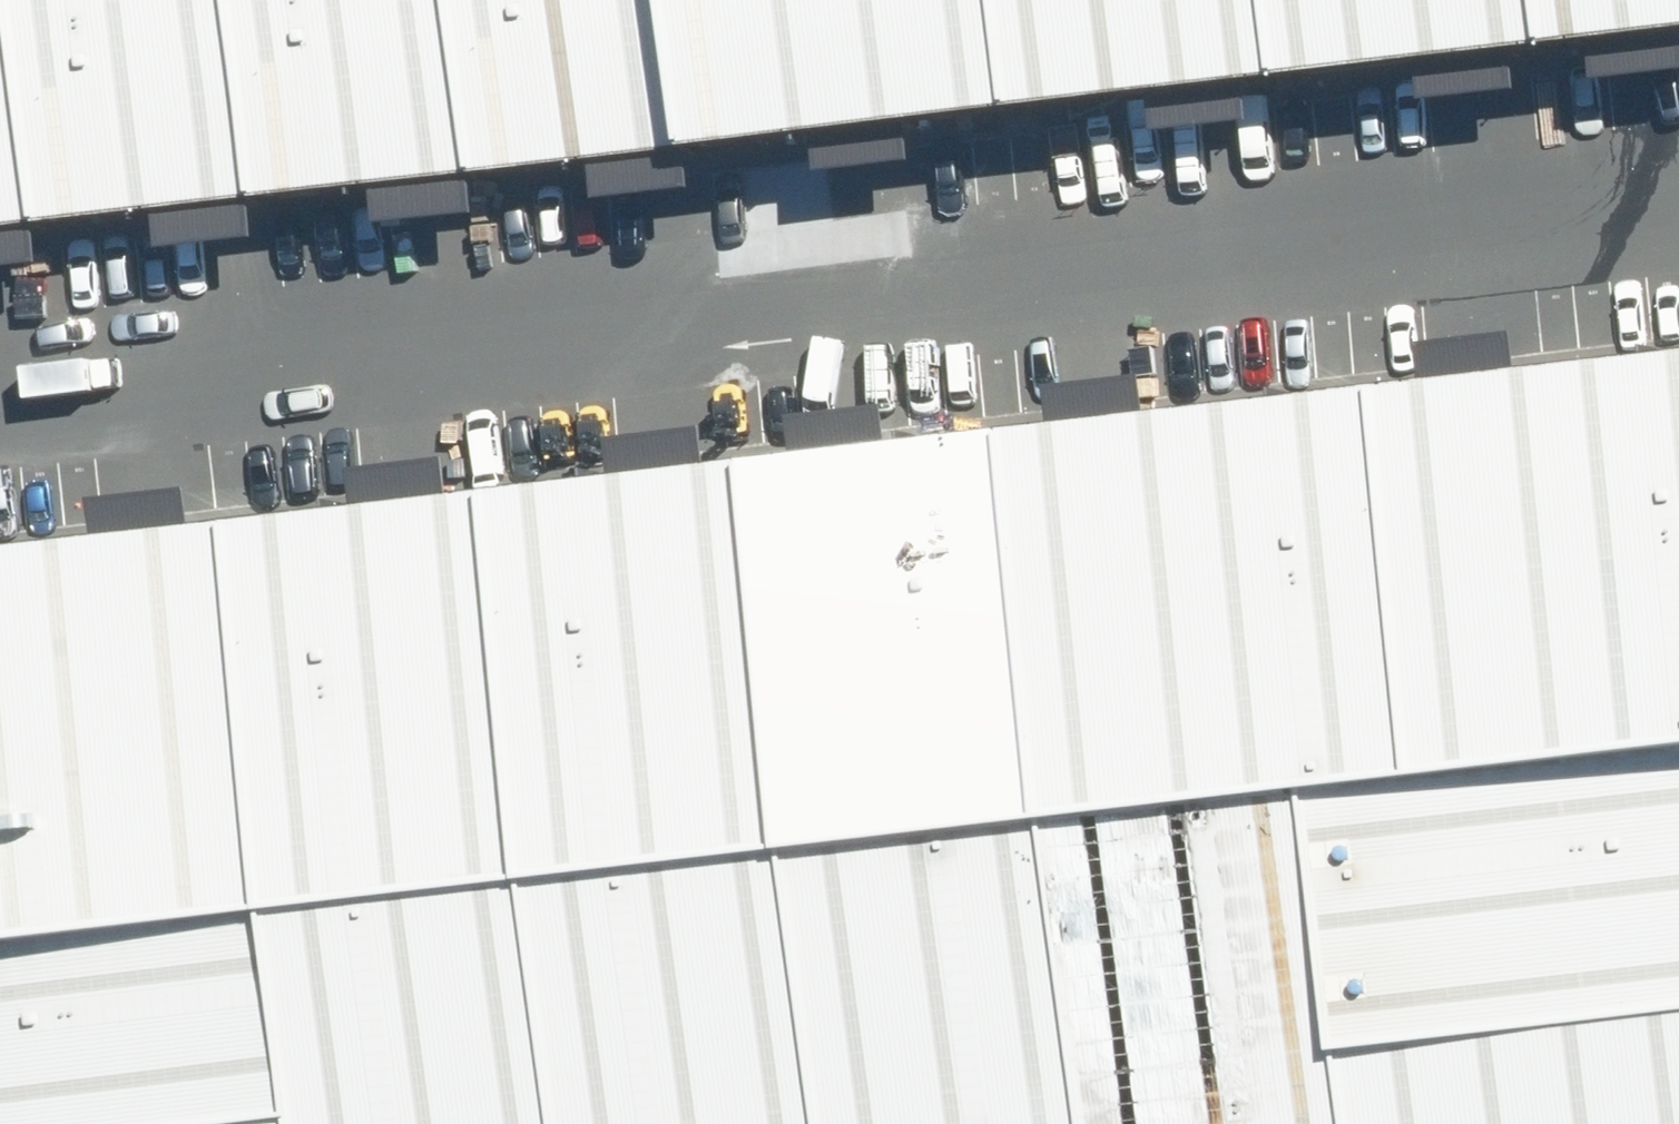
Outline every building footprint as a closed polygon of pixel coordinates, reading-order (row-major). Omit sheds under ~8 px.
[(7,219),(70,212),(46,0),(0,0),(0,220),(7,219)] [(70,212),(224,194),(288,187),(266,0),(46,0),(70,212)] [(288,187),(455,167),(505,161),(486,0),(266,0),(288,187)] [(505,161),(668,143),(722,136),(706,0),(486,0),(505,161)] [(722,136),(883,118),(1043,99),(1031,0),(706,0),(722,136)] [(1043,99),(1227,79),(1309,69),(1301,0),(1031,0),(1043,99)] [(1309,69),(1488,47),(1573,37),(1568,0),(1301,0),(1309,69)] [(1573,37),(1651,27),(1678,24),(1678,0),(1568,0),(1573,37)] [(1455,773),(1678,747),(1678,352),(1491,373),(1411,382),(1455,773)] [(1039,424),(1085,815),(1350,784),(1455,773),(1411,382),(1120,415),(1039,424)] [(781,453),(827,843),(1085,815),(1039,424),(873,443),(781,453)] [(524,483),(570,873),(827,843),(781,453),(685,465),(524,483)] [(266,513),(310,903),(570,873),(524,483),(423,495),(266,513)] [(310,903),(266,513),(166,524),(0,542),(0,937),(310,903)] [(1455,773),(1350,784),(1382,1049),(1678,1014),(1678,747),(1455,773)] [(1085,815),(1122,1123),(1391,1123),(1382,1049),(1350,784),(1085,815)] [(827,843),(860,1123),(1122,1123),(1085,815),(827,843)] [(570,873),(599,1123),(860,1123),(827,843),(570,873)] [(310,903),(333,1113),(335,1123),(599,1123),(570,873),(310,903)] [(0,937),(0,1123),(236,1123),(333,1113),(310,903),(0,937)] [(1382,1049),(1391,1123),(1678,1123),(1678,1014),(1382,1049)] [(236,1123),(335,1123),(333,1113),(236,1123)]
